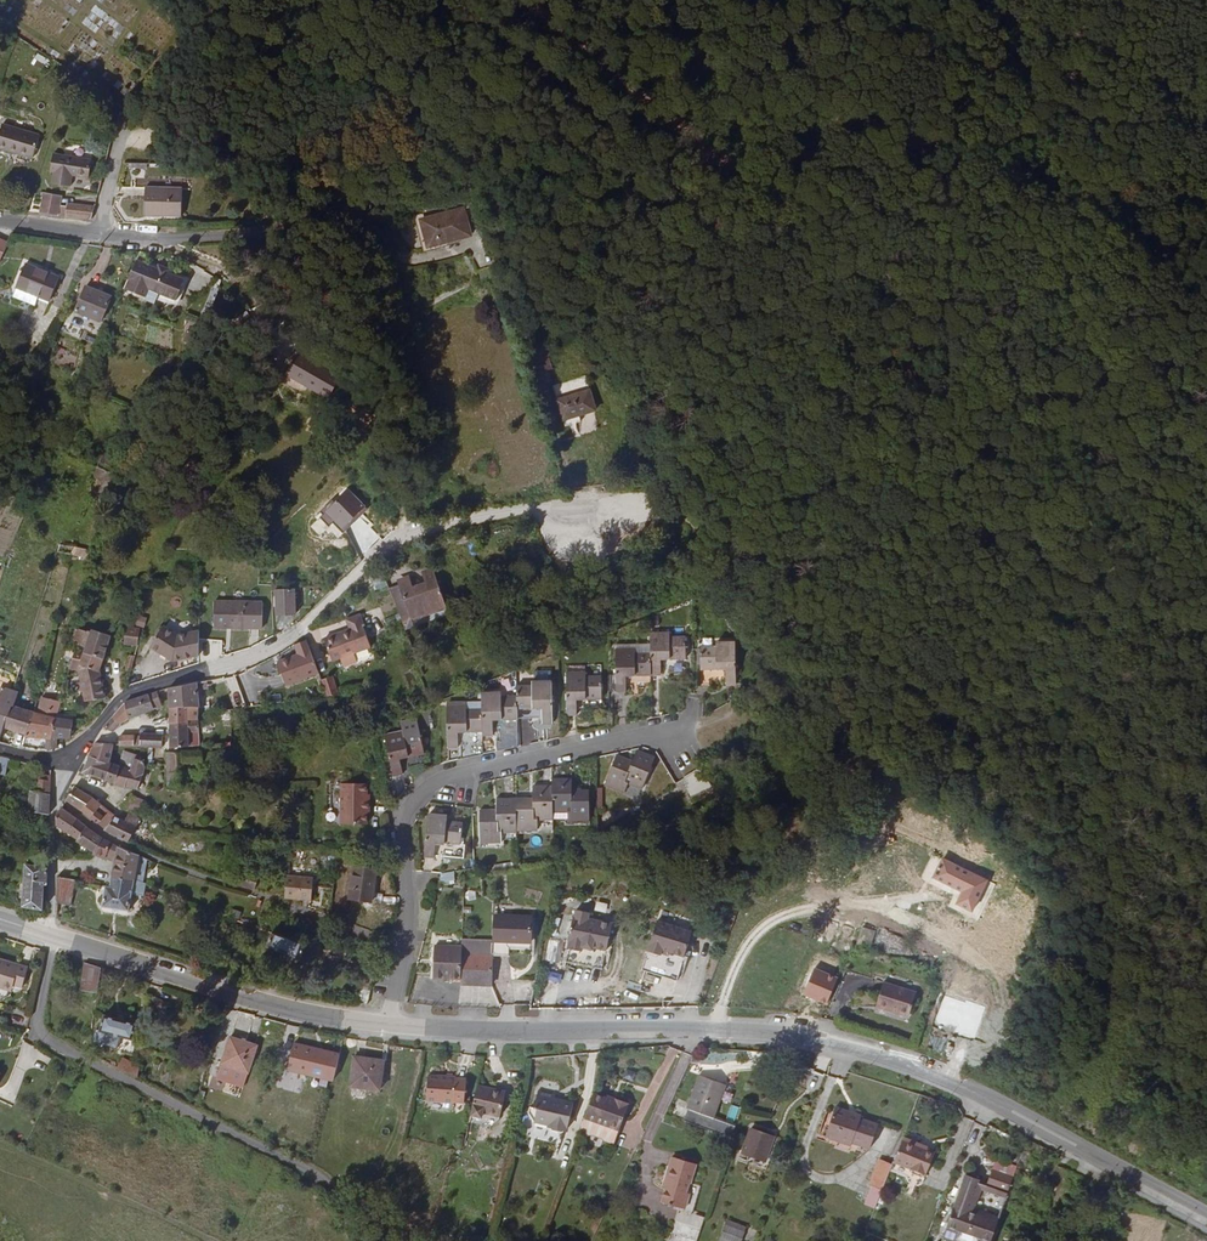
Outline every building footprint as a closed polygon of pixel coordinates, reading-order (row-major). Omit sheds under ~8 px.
[(7,116),(0,137),(0,139),(37,151),(44,129),(7,116)] [(92,152),(57,147),(55,165),(58,165),(56,176),(73,179),(75,170),(89,171),(92,152)] [(163,213),(182,214),(183,191),(188,190),(189,182),(172,182),(172,190),(145,190),(145,216),(164,216),(163,213)] [(40,215),(60,216),(61,196),(41,194),(40,215)] [(68,201),(66,213),(97,215),(99,204),(68,201)] [(268,204),(268,207),(270,215),(277,214),(275,204),(270,203),(268,204)] [(447,240),(471,234),(465,210),(423,221),(427,242),(446,237),(447,240)] [(0,236),(0,250),(8,255),(14,243),(0,236)] [(154,263),(134,254),(122,282),(143,291),(146,283),(173,295),(182,274),(165,267),(154,263)] [(155,259),(154,263),(165,267),(166,263),(155,259)] [(59,277),(27,261),(17,281),(49,297),(59,277)] [(96,293),(80,286),(70,310),(97,321),(108,293),(98,289),(96,293)] [(535,351),(543,372),(554,368),(545,347),(535,351)] [(339,379),(300,353),(290,368),(294,371),(306,379),(308,376),(331,392),(339,379)] [(566,414),(598,406),(592,386),(560,396),(566,414)] [(441,401),(446,419),(455,417),(450,399),(441,401)] [(106,499),(117,470),(97,463),(94,472),(103,476),(95,495),(106,499)] [(74,543),(61,541),(59,549),(72,550),(74,543)] [(75,547),(73,555),(88,559),(90,550),(75,547)] [(447,600),(443,590),(434,565),(423,569),(427,580),(413,586),(408,574),(400,577),(400,581),(393,583),(404,617),(413,613),(447,600)] [(293,583),(273,584),(273,587),(277,587),(277,611),(296,611),(296,587),(293,586),(293,583)] [(262,608),(215,607),(214,633),(260,634),(262,608)] [(362,611),(349,616),(367,660),(377,656),(364,622),(366,621),(362,611)] [(415,620),(413,613),(404,617),(406,623),(415,620)] [(367,660),(349,616),(347,617),(351,626),(327,636),(337,661),(345,658),(353,654),(356,660),(347,664),(348,667),(367,660)] [(197,655),(198,629),(182,629),(171,618),(169,619),(166,618),(162,623),(162,626),(152,635),(171,654),(197,655)] [(108,634),(91,626),(90,630),(77,624),(73,639),(85,644),(85,649),(102,655),(108,634)] [(127,625),(125,643),(131,643),(136,645),(138,627),(127,625)] [(672,625),(653,625),(653,646),(655,668),(665,668),(665,652),(689,651),(688,628),(672,629),(672,625)] [(720,639),(703,640),(705,677),(713,677),(713,671),(730,671),(730,676),(741,675),(739,633),(720,633),(720,639)] [(320,670),(307,637),(296,642),(300,652),(301,655),(281,663),(289,683),(320,670)] [(647,678),(655,678),(655,668),(653,646),(637,647),(637,641),(617,643),(619,670),(611,670),(612,685),(630,684),(630,679),(636,679),(636,683),(647,682),(647,678)] [(136,645),(131,643),(128,652),(134,654),(136,645)] [(85,649),(75,646),(69,664),(79,667),(87,699),(105,697),(98,669),(102,655),(85,649)] [(301,655),(300,652),(279,660),(281,663),(301,655)] [(353,654),(345,658),(347,664),(356,660),(353,654)] [(123,668),(129,671),(132,661),(126,659),(123,668)] [(588,666),(569,667),(570,709),(580,709),(580,702),(604,701),(603,671),(588,671),(588,666)] [(324,678),(330,694),(341,692),(334,674),(324,678)] [(534,681),(517,681),(518,693),(518,712),(540,713),(540,716),(545,715),(545,718),(555,718),(554,676),(534,676),(534,681)] [(201,689),(200,684),(174,690),(174,711),(191,710),(201,709),(202,709),(201,689)] [(3,727),(10,702),(14,704),(17,690),(0,686),(0,736),(3,727)] [(494,724),(519,724),(518,712),(518,693),(502,692),(501,688),(482,690),(483,705),(484,732),(494,732),(494,724)] [(129,705),(107,729),(116,733),(124,724),(134,719),(165,709),(163,693),(129,705)] [(52,735),(56,718),(55,718),(57,698),(41,695),(39,709),(33,708),(26,735),(46,737),(47,748),(52,749),(57,747),(56,735),(52,735)] [(462,756),(484,751),(484,732),(483,705),(466,706),(465,700),(446,701),(447,744),(459,744),(460,739),(462,739),(462,756)] [(26,735),(33,708),(14,704),(10,702),(3,727),(12,732),(13,729),(26,735)] [(357,706),(338,709),(341,721),(359,718),(357,706)] [(191,721),(191,717),(191,710),(174,711),(174,726),(192,725),(191,721)] [(72,717),(56,718),(52,735),(56,735),(70,735),(72,717)] [(202,734),(202,721),(191,721),(192,725),(174,726),(174,751),(192,749),(191,735),(202,734)] [(403,728),(382,732),(390,774),(403,772),(401,765),(425,760),(420,730),(404,733),(403,728)] [(203,748),(202,734),(191,735),(192,749),(203,748)] [(122,747),(138,749),(138,739),(123,737),(122,747)] [(145,738),(144,749),(151,750),(156,751),(157,739),(145,738)] [(156,751),(165,752),(166,739),(157,739),(156,751)] [(94,756),(113,762),(116,753),(121,754),(122,747),(100,745),(94,756)] [(631,763),(615,757),(606,787),(625,793),(629,782),(644,787),(653,757),(635,750),(631,763)] [(147,770),(149,769),(145,761),(139,760),(140,756),(126,751),(121,769),(114,766),(109,781),(137,789),(140,790),(147,770)] [(206,765),(206,754),(174,757),(174,788),(190,787),(190,774),(186,774),(186,766),(206,765)] [(109,781),(114,766),(112,765),(113,762),(94,756),(86,772),(109,781)] [(551,778),(552,808),(568,808),(568,813),(589,812),(588,781),(571,781),(571,769),(551,770),(551,778)] [(36,792),(49,793),(50,779),(38,777),(36,792)] [(519,826),(553,824),(552,808),(551,778),(532,779),(531,792),(515,793),(516,828),(518,828),(519,826)] [(371,791),(371,780),(346,781),(347,822),(373,820),(372,809),(375,809),(374,791),(371,791)] [(694,797),(711,787),(707,780),(689,791),(694,797)] [(108,829),(119,818),(97,800),(76,787),(69,801),(108,829)] [(29,811),(48,813),(49,793),(36,792),(31,792),(29,811)] [(499,828),(516,828),(515,793),(493,794),(494,806),(478,807),(478,839),(499,838),(499,828)] [(134,795),(128,804),(141,812),(147,803),(134,795)] [(446,811),(428,809),(424,851),(434,852),(436,837),(459,840),(461,819),(446,817),(446,811)] [(82,841),(89,828),(64,810),(59,817),(59,826),(82,841)] [(112,832),(131,842),(144,824),(133,817),(128,825),(119,818),(108,829),(112,832)] [(98,854),(104,840),(89,828),(82,841),(81,843),(98,854)] [(137,881),(141,857),(104,840),(98,854),(95,860),(100,863),(104,857),(107,859),(109,855),(120,857),(116,875),(137,881)] [(145,884),(149,860),(141,857),(137,881),(145,884)] [(377,865),(354,862),(350,896),(381,900),(382,889),(375,888),(377,865)] [(977,900),(984,880),(939,863),(933,882),(977,900)] [(42,883),(44,883),(45,867),(23,865),(20,905),(40,909),(42,883)] [(287,866),(284,888),(312,891),(314,869),(287,866)] [(237,880),(257,887),(260,873),(241,868),(237,880)] [(443,869),(439,883),(445,884),(449,868),(443,869)] [(146,899),(149,885),(145,884),(137,881),(116,875),(113,887),(107,887),(104,910),(133,913),(135,897),(146,899)] [(59,881),(60,906),(77,907),(78,883),(59,881)] [(606,950),(611,923),(587,918),(588,913),(574,910),(573,916),(554,914),(550,939),(568,943),(567,950),(580,952),(581,948),(592,950),(592,948),(606,950)] [(661,954),(665,946),(667,943),(673,946),(688,952),(698,929),(665,913),(649,948),(661,954)] [(508,944),(510,946),(532,947),(532,916),(495,915),(495,939),(494,940),(494,943),(499,943),(499,940),(507,940),(508,944)] [(306,941),(272,928),(267,944),(300,956),(306,941)] [(461,952),(493,954),(494,943),(494,940),(462,937),(461,949),(461,952)] [(494,943),(493,954),(510,955),(510,946),(508,944),(507,940),(499,940),(499,943),(494,943)] [(461,978),(461,952),(461,949),(434,948),(433,977),(461,978)] [(461,985),(492,986),(493,954),(461,952),(461,978),(461,985)] [(6,990),(8,983),(15,985),(24,987),(30,969),(0,960),(0,988),(6,990)] [(97,995),(102,968),(86,963),(81,991),(97,995)] [(880,1000),(899,1008),(901,1004),(912,1008),(920,987),(888,976),(880,1000)] [(8,983),(6,990),(13,992),(15,985),(8,983)] [(158,1000),(146,998),(144,1015),(155,1018),(158,1000)] [(901,1004),(899,1008),(911,1012),(912,1008),(901,1004)] [(134,1043),(139,1026),(107,1017),(103,1033),(97,1032),(95,1042),(109,1046),(112,1036),(134,1043)] [(241,1090),(255,1048),(229,1039),(215,1080),(241,1090)] [(291,1067),(337,1080),(344,1055),(298,1042),(291,1067)] [(355,1085),(384,1086),(385,1056),(356,1055),(355,1085)] [(113,1067),(135,1078),(136,1066),(117,1057),(113,1067)] [(456,1076),(447,1074),(442,1097),(461,1102),(468,1070),(458,1067),(456,1076)] [(442,1097),(447,1074),(430,1070),(425,1093),(442,1097)] [(682,1121),(730,1140),(734,1127),(712,1120),(724,1086),(699,1076),(682,1121)] [(493,1091),(477,1086),(468,1123),(489,1128),(498,1122),(504,1096),(493,1093),(493,1091)] [(565,1130),(571,1105),(561,1102),(561,1104),(553,1102),(554,1096),(536,1092),(532,1109),(528,1107),(526,1114),(531,1122),(546,1126),(551,1132),(559,1134),(565,1130)] [(591,1095),(578,1132),(613,1145),(627,1104),(615,1100),(613,1103),(605,1100),(591,1095)] [(868,1148),(876,1125),(858,1118),(858,1116),(833,1107),(823,1136),(849,1145),(850,1142),(868,1148)] [(764,1163),(774,1137),(750,1128),(741,1155),(748,1158),(764,1163)] [(746,1164),(765,1171),(778,1139),(774,1137),(764,1163),(748,1158),(746,1164)] [(917,1146),(901,1139),(891,1163),(907,1169),(908,1174),(919,1178),(923,1176),(931,1155),(923,1151),(916,1148),(917,1146)] [(659,1204),(681,1211),(686,1197),(682,1196),(685,1188),(688,1188),(695,1167),(669,1158),(661,1183),(665,1185),(659,1204)] [(865,1185),(869,1187),(879,1162),(875,1160),(865,1185)] [(879,1162),(869,1187),(870,1187),(880,1191),(890,1166),(879,1162)] [(962,1237),(966,1239),(977,1210),(973,1209),(980,1191),(985,1192),(994,1170),(992,1169),(987,1183),(980,1180),(959,1232),(962,1237)] [(1012,1176),(994,1170),(985,1192),(997,1196),(992,1215),(977,1210),(966,1239),(971,1240),(974,1237),(976,1238),(977,1240),(990,1240),(1012,1176)] [(943,1238),(947,1239),(972,1177),(964,1174),(943,1238)] [(959,1232),(980,1180),(972,1177),(947,1239),(952,1240),(954,1240),(957,1234),(959,1232)] [(1052,1183),(1046,1198),(1053,1200),(1058,1185),(1052,1183)] [(862,1205),(872,1210),(880,1191),(870,1187),(862,1205)] [(725,1240),(742,1240),(744,1233),(725,1226),(720,1239),(725,1240)]
